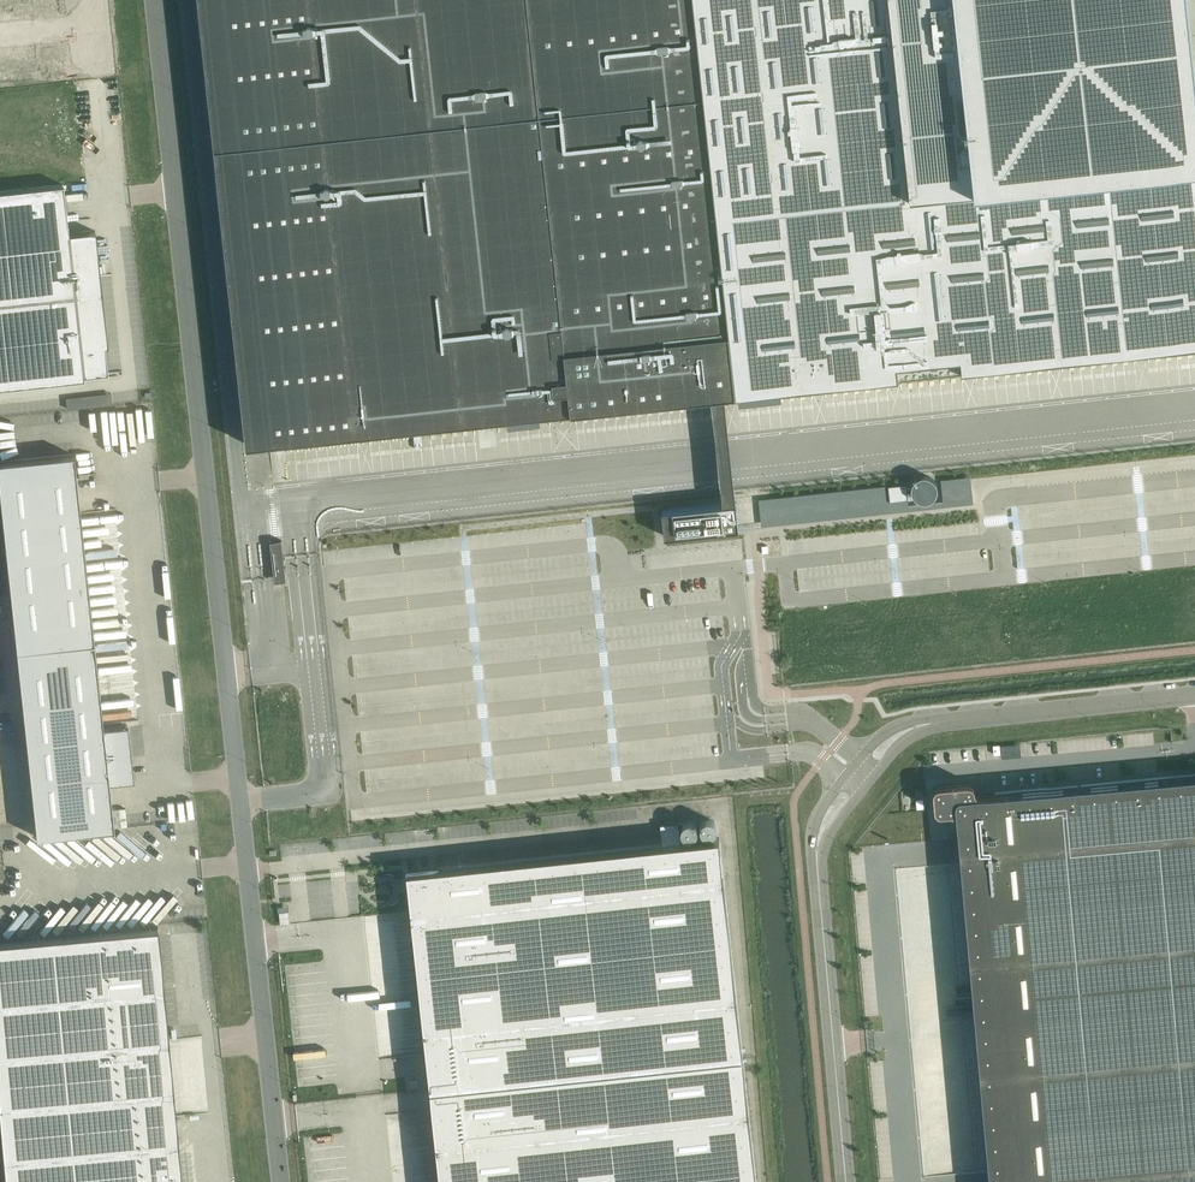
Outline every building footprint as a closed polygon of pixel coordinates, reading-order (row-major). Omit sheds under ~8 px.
[(248,445),(712,395),(723,503),(662,509),(663,513),(667,513),(669,532),(665,532),(665,536),(739,528),(736,501),(724,393),(736,392),(1194,343),(1194,78),(1187,0),(200,0),(248,445)] [(0,191),(0,387),(84,378),(83,375),(107,372),(105,345),(107,345),(107,340),(104,341),(97,273),(103,273),(103,272),(102,272),(101,265),(102,265),(102,264),(96,265),(93,235),(95,235),(95,230),(68,233),(63,184),(0,191)] [(1006,394),(1005,381),(989,382),(990,395),(1006,394)] [(922,404),(948,400),(946,386),(920,390),(922,404)] [(94,398),(74,399),(74,396),(68,396),(68,406),(112,404),(112,395),(94,396),(94,398)] [(774,405),(776,419),(821,414),(820,400),(774,405)] [(0,462),(0,500),(35,823),(36,836),(113,828),(108,784),(133,781),(132,765),(129,765),(128,757),(131,757),(128,725),(102,728),(73,454),(0,462)] [(973,476),(918,480),(920,505),(974,501),(973,476)] [(906,484),(888,486),(890,501),(908,499),(906,484)] [(851,490),(761,497),(763,523),(847,517),(846,503),(852,503),(851,490)] [(272,541),(270,541),(272,562),(273,561),(275,578),(285,577),(284,560),(282,540),(280,540),(281,544),(272,545),(272,541)] [(933,792),(935,806),(942,812),(950,812),(957,817),(990,1181),(1194,1181),(1194,774),(982,794),(975,788),(968,782),(940,784),(933,792)] [(20,823),(19,810),(9,810),(8,794),(0,794),(0,824),(20,823)] [(662,843),(408,871),(431,1088),(743,1055),(720,837),(680,841),(678,822),(660,824),(662,843)] [(289,910),(287,911),(284,904),(278,906),(283,923),(292,920),(289,910)] [(0,941),(0,1125),(5,1181),(180,1181),(177,1153),(179,1153),(175,1115),(168,1039),(157,926),(0,941)] [(431,1088),(441,1181),(757,1181),(743,1055),(431,1088)]
